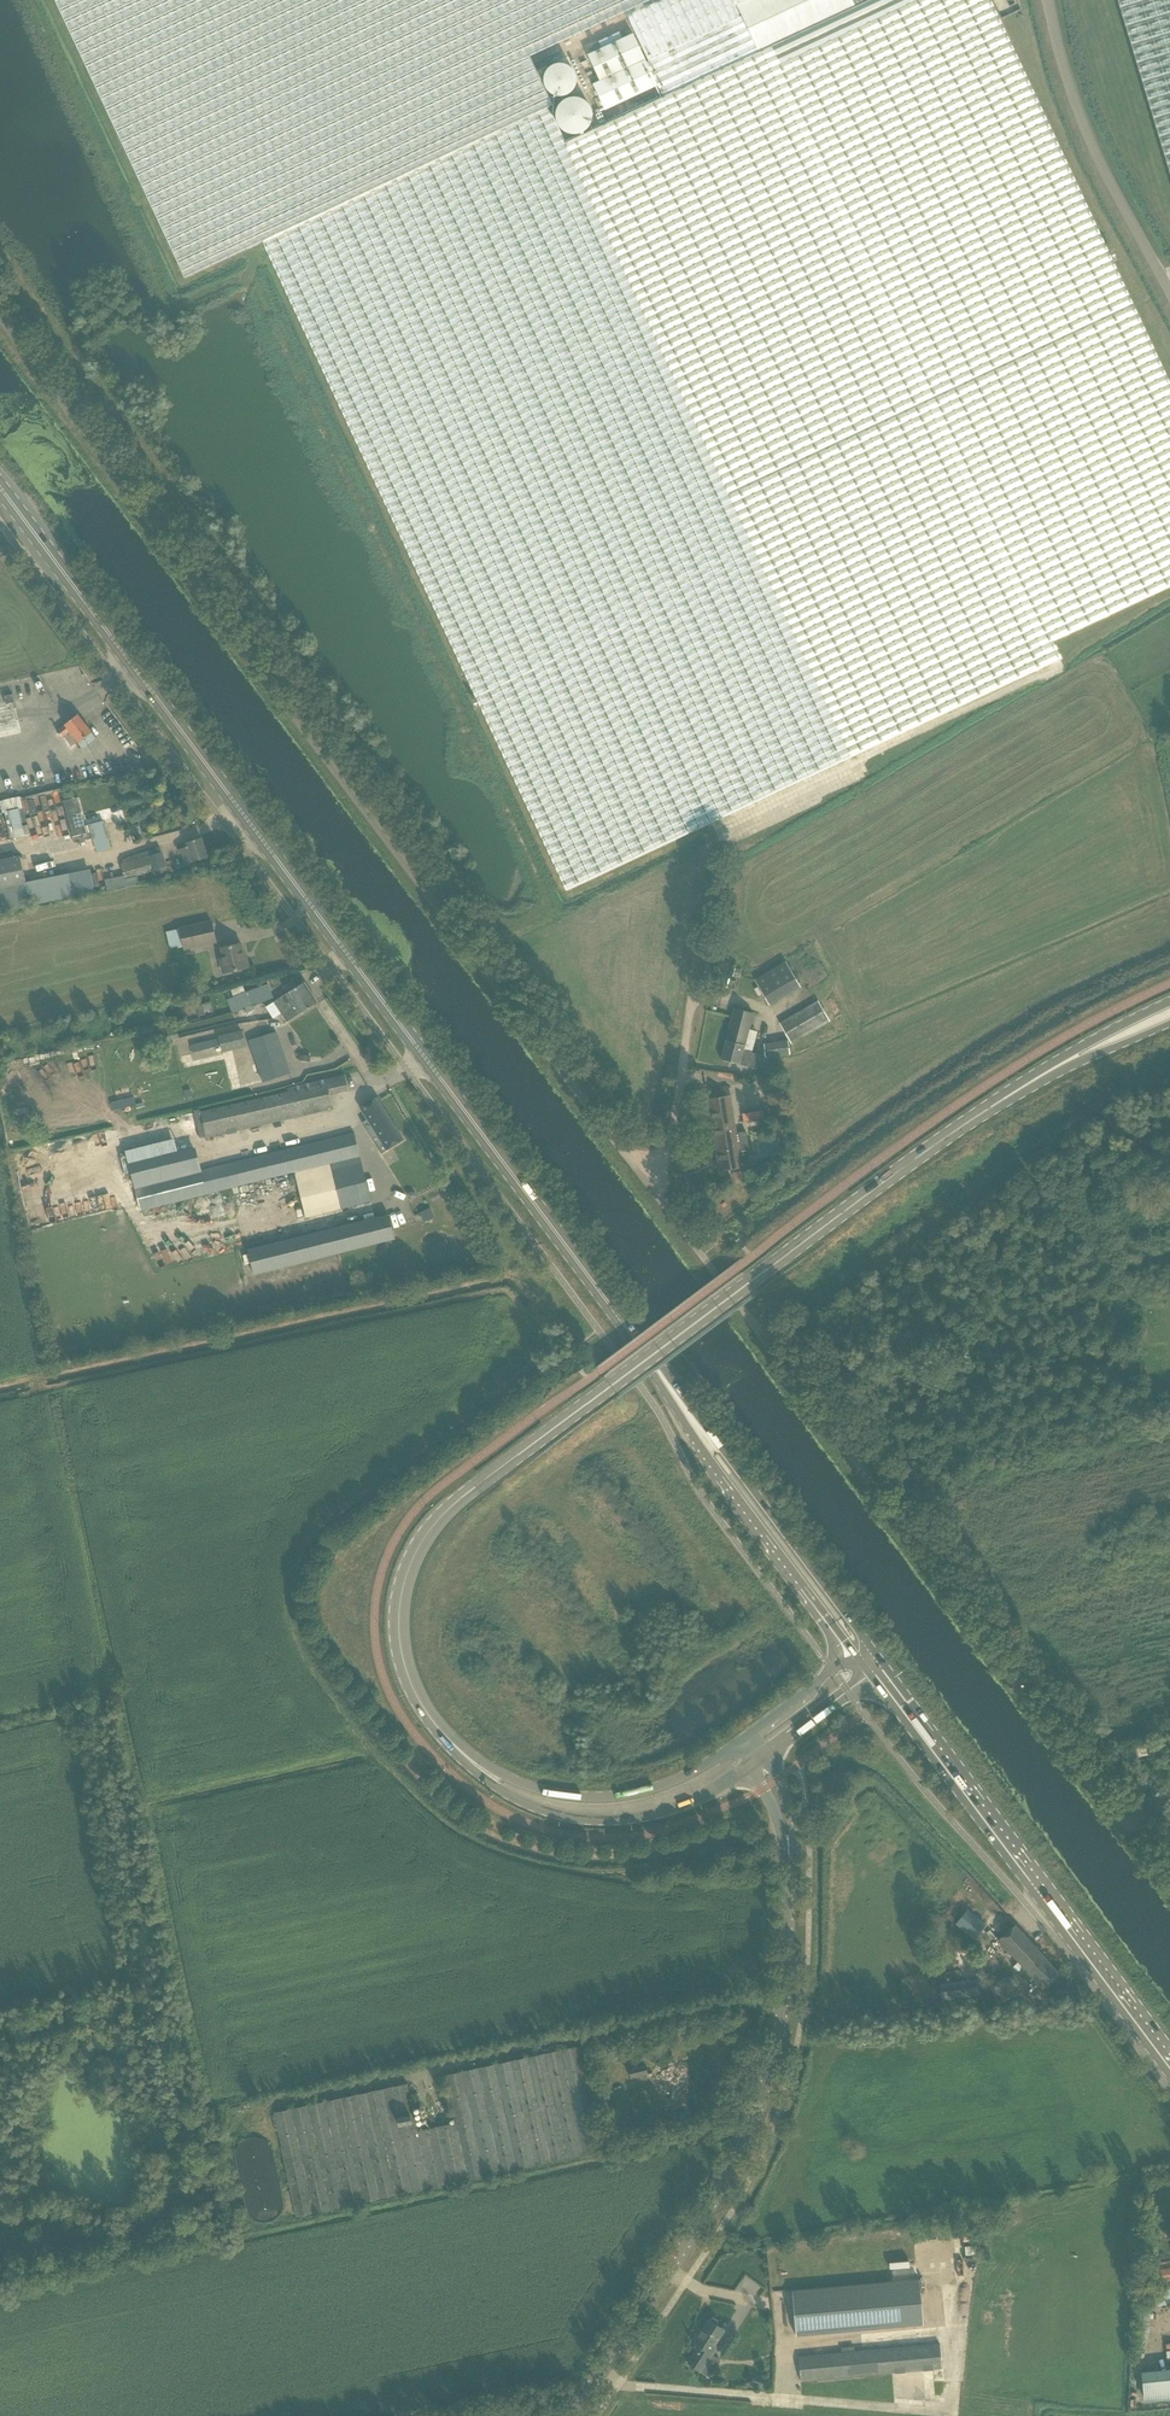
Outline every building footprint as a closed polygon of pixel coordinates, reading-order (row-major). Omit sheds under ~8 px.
[(185,278),(264,241),(264,242),(263,243),(566,890),(1061,658),(1053,641),(1169,587),(1169,384),(990,0),(55,0),(185,278)] [(1169,174),(1169,0),(1118,0),(1169,174)] [(593,122),(593,118),(593,116),(593,114),(592,112),(590,110),(586,108),(584,107),(581,107),(578,108),(575,110),(574,111),(572,114),(571,119),(572,121),(573,123),(575,127),(579,129),(583,129),(587,128),(590,126),(593,122)] [(12,694),(4,696),(6,704),(14,702),(12,694)] [(79,743),(82,740),(92,732),(77,715),(65,725),(57,732),(62,738),(70,731),(79,743)] [(25,835),(19,805),(21,805),(20,796),(3,799),(10,838),(25,835)] [(97,852),(111,849),(104,821),(90,824),(97,852)] [(186,864),(196,861),(207,857),(201,838),(187,842),(188,846),(179,849),(180,852),(182,851),(186,864)] [(110,878),(105,879),(107,891),(112,890),(139,885),(137,876),(153,871),(154,875),(167,872),(167,871),(160,848),(125,859),(121,865),(125,875),(110,878)] [(19,855),(0,859),(0,886),(25,881),(19,855)] [(0,888),(0,899),(2,911),(25,907),(72,897),(68,874),(20,884),(0,888)] [(212,921),(179,929),(184,949),(216,942),(212,921)] [(241,943),(229,946),(229,945),(220,947),(223,957),(219,958),(222,974),(237,970),(249,967),(246,958),(244,958),(241,943)] [(787,960),(755,977),(769,1004),(801,987),(787,960)] [(274,1002),(265,1007),(272,1018),(280,1013),(280,1012),(311,992),(304,982),(294,988),(279,998),(274,1002)] [(246,993),(235,997),(240,1010),(275,998),(269,984),(246,993)] [(311,992),(280,1012),(280,1013),(286,1022),(307,1009),(317,1002),(311,992)] [(818,1000),(779,1023),(791,1044),(830,1022),(818,1000)] [(205,1014),(205,1012),(202,1004),(196,1006),(199,1016),(205,1014)] [(761,1055),(742,1050),(752,1013),(734,1008),(721,1060),(757,1069),(761,1055)] [(272,1032),(249,1040),(263,1083),(291,1073),(276,1031),(272,1032)] [(246,1048),(243,1033),(191,1045),(193,1053),(222,1046),(223,1053),(246,1048)] [(766,1058),(789,1054),(787,1039),(764,1042),(766,1058)] [(200,1109),(194,1111),(200,1137),(205,1136),(206,1138),(321,1111),(333,1109),(330,1094),(348,1090),(347,1086),(345,1075),(326,1079),(287,1088),(288,1092),(200,1112),(200,1109)] [(707,1090),(711,1119),(720,1171),(741,1168),(738,1151),(748,1150),(745,1133),(736,1134),(728,1087),(707,1090)] [(111,1100),(112,1108),(135,1105),(134,1097),(111,1100)] [(360,1107),(367,1119),(362,1123),(381,1154),(403,1140),(376,1097),(360,1107)] [(742,1113),(743,1120),(759,1118),(758,1111),(742,1113)] [(194,1150),(129,1166),(140,1210),(223,1189),(294,1172),(305,1217),(370,1201),(354,1133),(199,1171),(194,1150)] [(421,1211),(424,1220),(434,1216),(431,1207),(421,1211)] [(394,1238),(388,1215),(248,1250),(254,1273),(394,1238)] [(963,1912),(973,1899),(962,1890),(951,1903),(963,1912)] [(967,1910),(955,1924),(974,1940),(986,1925),(967,1910)] [(1015,1926),(998,1941),(1002,1945),(1016,1962),(1023,1969),(1017,1974),(1024,1982),(1030,1977),(1042,1990),(1050,1983),(1059,1975),(1033,1946),(1015,1926)] [(1014,1978),(990,1988),(994,1996),(1017,1987),(1014,1978)] [(978,1979),(941,1983),(943,1999),(980,1994),(978,1979)] [(408,2083),(274,2111),(287,2170),(289,2180),(297,2215),(589,2152),(600,2150),(578,2046),(566,2049),(446,2074),(456,2121),(425,2127),(425,2124),(417,2125),(408,2083)] [(648,2074),(646,2064),(630,2067),(632,2077),(648,2074)] [(687,2085),(682,2065),(654,2072),(659,2091),(661,2090),(666,2110),(684,2106),(680,2087),(687,2085)] [(284,2204),(284,2200),(273,2153),(272,2150),(271,2147),(269,2143),(265,2140),(261,2138),(256,2137),(251,2137),(246,2139),(243,2141),(240,2143),(238,2146),(236,2150),(235,2155),(235,2159),(246,2207),(247,2211),(249,2215),(251,2218),(254,2220),(259,2223),(263,2223),(268,2223),(274,2220),(279,2217),(282,2213),(284,2208),(284,2204)] [(979,2239),(963,2239),(964,2259),(980,2258),(979,2239)] [(892,2274),(911,2272),(910,2259),(891,2261),(892,2274)] [(1150,2264),(1152,2283),(1169,2280),(1169,2261),(1150,2264)] [(890,2282),(791,2291),(795,2336),(894,2327),(923,2324),(919,2280),(890,2282)] [(696,2333),(691,2341),(699,2346),(687,2364),(700,2372),(712,2354),(713,2355),(718,2347),(714,2345),(724,2330),(716,2325),(718,2322),(712,2318),(710,2321),(708,2320),(699,2335),(696,2333)] [(939,2344),(798,2357),(800,2381),(942,2368),(939,2344)] [(1169,2396),(1169,2370),(1142,2372),(1144,2398),(1169,2396)] [(760,2375),(750,2371),(745,2384),(756,2387),(766,2391),(771,2379),(760,2375)]
